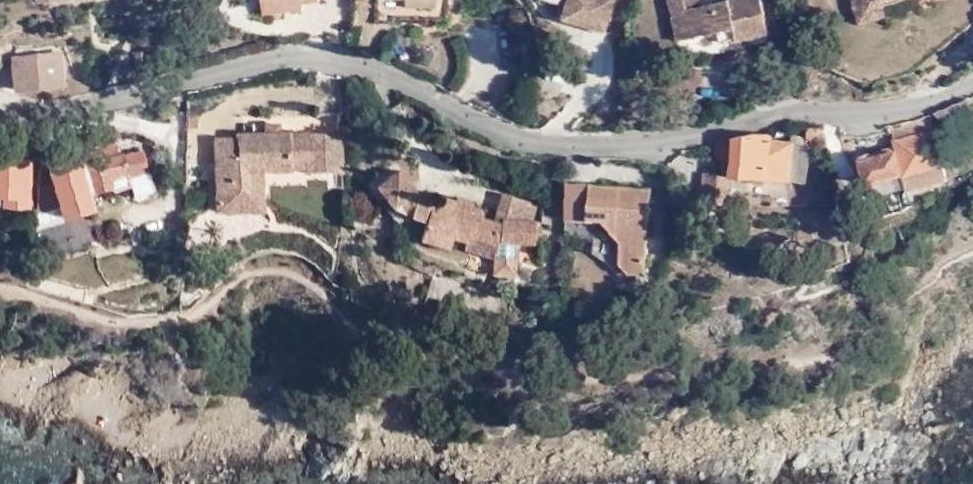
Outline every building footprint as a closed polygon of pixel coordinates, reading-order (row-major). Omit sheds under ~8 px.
[(348,14),(365,14),(366,0),(349,0),(348,14)] [(365,14),(383,14),(383,6),(383,0),(366,0),(365,14)] [(597,18),(604,0),(559,0),(558,3),(597,18)] [(673,34),(679,32),(674,1),(683,0),(666,0),(673,34)] [(674,1),(679,32),(713,25),(714,34),(731,31),(732,34),(761,27),(755,0),(683,0),(674,1)] [(21,39),(26,76),(58,73),(55,54),(41,55),(39,36),(21,39)] [(934,113),(948,126),(972,120),(972,119),(972,118),(972,97),(934,113)] [(923,118),(903,122),(907,139),(904,139),(907,150),(899,152),(904,174),(909,191),(948,181),(930,115),(923,118)] [(903,122),(891,125),(897,145),(858,157),(866,184),(904,174),(899,152),(907,150),(904,139),(907,139),(903,122)] [(263,125),(263,134),(281,134),(281,124),(263,125)] [(825,125),(808,124),(807,137),(806,148),(809,148),(829,149),(825,125)] [(237,139),(214,139),(215,212),(261,212),(261,171),(289,171),(289,168),(304,168),(304,173),(341,172),(341,134),(281,134),(263,134),(237,135),(237,139)] [(723,159),(732,160),(731,176),(732,177),(788,181),(791,144),(770,142),(770,136),(753,135),(734,139),(734,142),(721,142),(717,147),(717,151),(719,156),(723,159)] [(806,148),(807,137),(792,135),(791,144),(788,181),(807,182),(809,148),(806,148)] [(143,149),(120,155),(118,146),(76,158),(86,194),(112,186),(110,177),(127,173),(128,176),(149,171),(143,149)] [(28,160),(0,158),(0,207),(25,209),(25,206),(29,206),(30,190),(26,190),(28,160)] [(86,194),(76,158),(48,165),(53,183),(38,187),(36,213),(59,207),(62,216),(90,209),(86,194)] [(722,177),(705,176),(703,202),(730,204),(732,177),(731,176),(732,160),(723,159),(722,177)] [(393,208),(399,204),(414,192),(398,171),(377,187),(393,208)] [(565,220),(587,222),(589,186),(564,184),(565,220)] [(645,276),(651,190),(589,186),(587,222),(602,223),(621,243),(619,264),(628,275),(645,276)] [(399,204),(410,218),(416,198),(417,196),(414,192),(399,204)] [(542,223),(532,221),(537,204),(503,194),(494,221),(480,217),(482,209),(471,206),(473,202),(456,197),(455,202),(434,195),(432,203),(416,198),(410,218),(425,222),(420,240),(448,249),(451,238),(465,242),(467,237),(498,247),(499,243),(540,244),(542,223)] [(467,237),(465,242),(464,249),(493,257),(491,276),(515,278),(516,258),(496,257),(496,252),(498,247),(467,237)]
